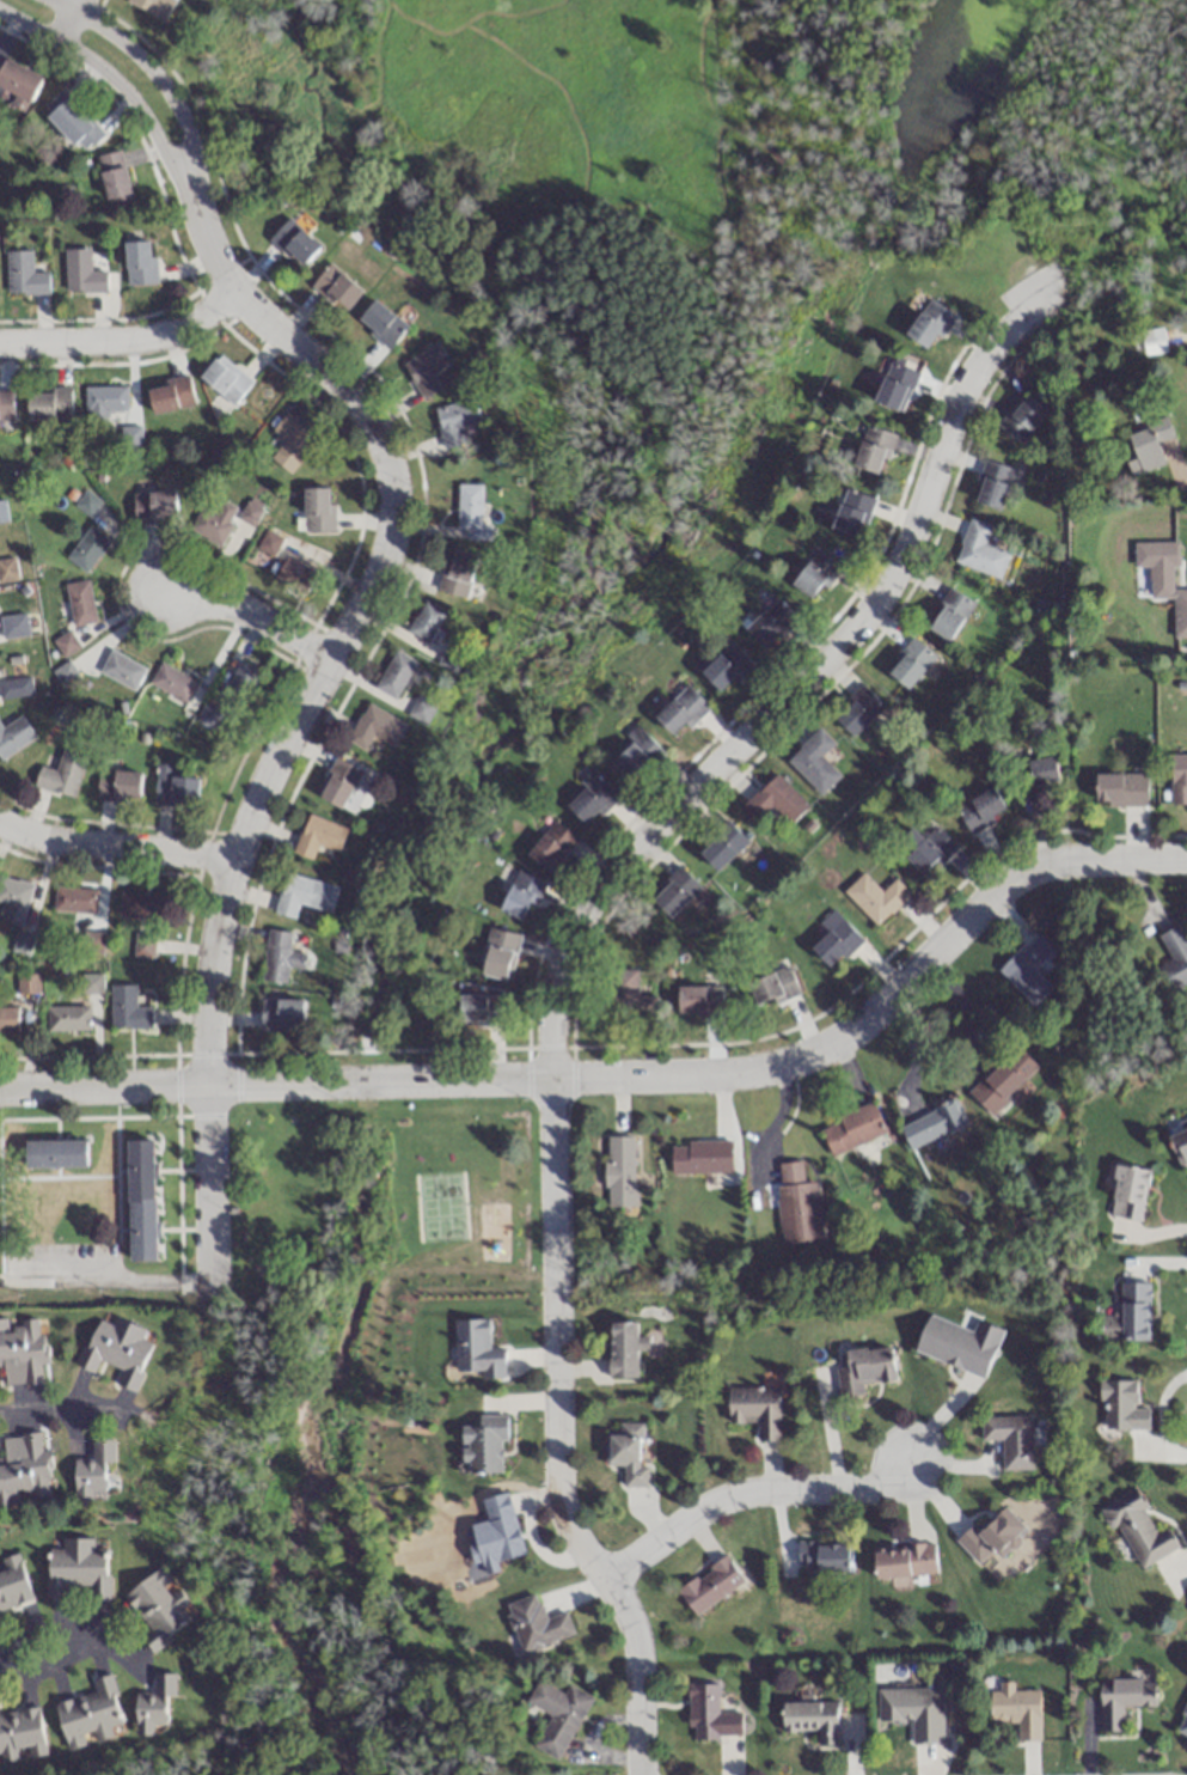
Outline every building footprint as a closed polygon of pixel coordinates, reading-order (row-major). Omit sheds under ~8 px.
[(164,21),(175,0),(126,0),(125,1),(164,21)] [(42,76),(4,60),(0,69),(0,89),(15,95),(11,106),(26,113),(42,76)] [(103,134),(64,92),(43,112),(81,154),(103,134)] [(96,156),(108,207),(133,201),(120,151),(96,156)] [(323,248),(291,217),(270,239),(302,270),(323,248)] [(152,241),(124,242),(125,285),(154,284),(152,241)] [(64,293),(107,292),(106,270),(89,270),(89,249),(64,249),(64,293)] [(5,294),(47,294),(47,273),(31,273),(31,251),(5,251),(5,294)] [(347,311),(367,286),(333,261),(314,285),(347,311)] [(906,334),(930,351),(955,315),(931,298),(906,334)] [(356,323),(390,351),(408,328),(374,300),(356,323)] [(441,390),(432,375),(451,363),(438,342),(402,364),(424,400),(441,390)] [(233,406),(252,381),(217,355),(199,379),(233,406)] [(918,374),(891,362),(875,402),(902,413),(918,374)] [(193,406),(186,378),(146,388),(153,416),(193,406)] [(126,412),(126,387),(84,387),(84,429),(105,429),(105,412),(126,412)] [(26,421),(69,421),(69,389),(50,389),(50,394),(26,394),(26,421)] [(0,392),(0,422),(11,422),(11,392),(0,392)] [(1020,446),(1046,412),(1022,393),(996,427),(1020,446)] [(434,408),(445,449),(464,444),(460,429),(481,424),(474,397),(434,408)] [(272,432),(283,441),(270,460),(291,475),(317,439),(284,415),(272,432)] [(1166,423),(1128,437),(1141,473),(1166,464),(1160,448),(1173,443),(1166,423)] [(140,427),(119,427),(119,453),(140,453),(140,427)] [(855,468),(882,477),(895,435),(867,427),(855,468)] [(1002,510),(1010,468),(983,462),(974,505),(1002,510)] [(482,524),(482,484),(457,484),(457,529),(467,529),(467,540),(490,540),(490,524),(482,524)] [(303,490),(303,532),(332,532),(332,490),(303,490)] [(831,529),(859,540),(874,500),(847,490),(831,529)] [(87,517),(98,503),(85,492),(74,506),(87,517)] [(132,495),(134,523),(177,520),(174,492),(132,495)] [(252,528),(265,510),(250,499),(237,517),(252,528)] [(217,547),(238,512),(222,502),(214,516),(201,508),(188,529),(217,547)] [(953,564),(999,579),(1008,553),(984,545),(990,527),(968,520),(953,564)] [(64,557),(84,574),(109,544),(89,527),(64,557)] [(283,534),(266,527),(256,550),(274,558),(283,534)] [(1133,543),(1133,568),(1150,568),(1150,599),(1174,599),(1174,543),(1133,543)] [(467,599),(477,556),(449,549),(439,592),(467,599)] [(842,568),(819,551),(793,585),(816,602),(842,568)] [(305,595),(317,575),(287,557),(275,577),(305,595)] [(17,581),(13,559),(0,561),(0,583),(17,581)] [(72,627),(95,622),(86,581),(63,586),(72,627)] [(948,642),(973,605),(949,589),(924,626),(948,642)] [(445,613),(424,601),(407,631),(428,643),(445,613)] [(746,630),(767,650),(796,621),(775,601),(746,630)] [(2,640),(23,637),(21,616),(0,619),(0,626),(2,640)] [(78,648),(67,632),(51,642),(62,659),(78,648)] [(935,654),(910,638),(886,674),(911,691),(935,654)] [(701,674),(722,694),(752,664),(732,644),(701,674)] [(146,669),(109,650),(98,673),(134,691),(146,669)] [(417,662),(395,651),(375,689),(397,700),(417,662)] [(77,677),(67,662),(52,672),(62,687),(77,677)] [(222,692),(242,706),(262,676),(241,662),(222,692)] [(148,686),(187,705),(197,683),(159,664),(148,686)] [(33,695),(29,676),(0,682),(0,702),(33,695)] [(710,707),(688,685),(655,718),(677,740),(710,707)] [(835,718),(854,738),(872,722),(880,730),(892,720),(865,691),(835,718)] [(436,707),(418,697),(408,714),(426,724),(436,707)] [(395,747),(406,722),(365,704),(348,742),(368,751),(374,737),(395,747)] [(214,730),(221,712),(203,705),(196,723),(214,730)] [(35,739),(21,717),(2,729),(0,726),(0,761),(35,739)] [(786,761),(820,795),(839,776),(820,757),(834,744),(818,728),(786,761)] [(609,760),(632,783),(664,753),(642,729),(609,760)] [(85,758),(62,751),(56,772),(39,767),(34,788),(74,799),(85,758)] [(1171,806),(1186,806),(1186,755),(1171,755),(1171,806)] [(1055,757),(1009,766),(1015,796),(1061,787),(1055,757)] [(317,796),(344,810),(364,773),(337,759),(317,796)] [(579,781),(584,787),(567,804),(588,824),(617,795),(591,769),(579,781)] [(140,771),(98,770),(97,800),(140,802),(140,771)] [(739,806),(755,823),(771,808),(787,825),(807,807),(776,772),(739,806)] [(1147,775),(1096,775),(1096,806),(1147,806),(1147,775)] [(155,807),(197,807),(197,776),(155,776),(155,807)] [(957,808),(970,834),(1007,815),(994,789),(957,808)] [(349,828),(308,813),(293,852),(312,859),(318,844),(339,852),(349,828)] [(550,870),(576,838),(554,819),(527,852),(550,870)] [(698,851),(718,871),(748,842),(728,822),(698,851)] [(912,826),(899,840),(908,849),(903,854),(926,877),(956,847),(934,824),(922,836),(912,826)] [(650,896),(671,916),(701,885),(680,865),(650,896)] [(500,908),(527,920),(545,880),(518,868),(500,908)] [(843,890),(876,926),(911,893),(895,877),(881,890),(863,871),(843,890)] [(338,885),(285,872),(275,912),(295,917),(299,903),(332,911),(338,885)] [(0,876),(0,902),(6,904),(2,920),(23,925),(32,884),(0,876)] [(94,914),(96,888),(54,885),(53,911),(94,914)] [(162,894),(119,892),(118,917),(162,919),(162,894)] [(819,922),(828,931),(811,947),(831,968),(862,938),(833,908),(819,922)] [(1173,961),(1160,967),(1172,990),(1186,982),(1186,939),(1179,924),(1159,935),(1173,961)] [(510,980),(521,933),(491,927),(480,973),(510,980)] [(287,981),(288,967),(303,968),(304,953),(290,952),(291,931),(266,929),(263,980),(287,981)] [(1034,1007),(1053,987),(1034,969),(1054,949),(1037,932),(998,972),(1034,1007)] [(133,957),(152,957),(152,933),(133,933),(133,957)] [(757,1005),(773,997),(776,1004),(800,993),(788,964),(747,982),(757,1005)] [(610,969),(610,1017),(637,1017),(637,969),(610,969)] [(80,995),(102,995),(102,973),(80,973),(80,995)] [(37,974),(17,974),(17,993),(37,993),(37,974)] [(110,1028),(151,1028),(151,1007),(135,1007),(135,985),(110,985),(110,1028)] [(678,1014),(721,1014),(721,985),(678,985),(678,1014)] [(461,1023),(505,1023),(505,994),(461,994),(461,1023)] [(304,998),(260,998),(260,1027),(304,1027),(304,998)] [(89,1006),(47,1006),(46,1031),(89,1031),(89,1006)] [(16,1032),(16,1007),(0,1007),(0,1032),(16,1032)] [(991,1116),(1039,1069),(1016,1046),(968,1093),(991,1116)] [(967,1127),(957,1102),(900,1124),(910,1150),(967,1127)] [(889,1144),(874,1104),(819,1123),(831,1156),(872,1141),(875,1149),(889,1144)] [(1180,1168),(1186,1166),(1186,1128),(1169,1135),(1180,1168)] [(605,1205),(634,1205),(634,1136),(605,1136),(605,1205)] [(129,1261),(156,1261),(155,1140),(128,1140),(129,1261)] [(86,1167),(86,1141),(25,1141),(25,1167),(86,1167)] [(670,1173),(731,1173),(731,1141),(670,1141),(670,1173)] [(773,1163),(782,1244),(823,1240),(816,1181),(803,1182),(801,1160),(773,1163)] [(1141,1221),(1150,1170),(1119,1164),(1109,1215),(1141,1221)] [(422,1205),(460,1205),(460,1175),(422,1175),(422,1205)] [(1149,1282),(1118,1282),(1118,1315),(1101,1315),(1101,1340),(1149,1340),(1149,1282)] [(134,1392),(157,1337),(100,1314),(78,1367),(95,1374),(101,1362),(119,1370),(113,1384),(134,1392)] [(455,1319),(455,1374),(504,1373),(504,1349),(489,1349),(489,1318),(455,1319)] [(3,1372),(4,1387),(47,1384),(44,1319),(0,1321),(0,1372),(3,1372)] [(638,1321),(610,1321),(610,1377),(638,1377),(638,1321)] [(846,1349),(848,1367),(836,1368),(838,1397),(863,1395),(862,1382),(895,1380),(892,1346),(846,1349)] [(1136,1409),(1135,1380),(1101,1380),(1101,1430),(1148,1429),(1148,1409),(1136,1409)] [(779,1388),(729,1388),(729,1422),(758,1422),(758,1440),(779,1440),(779,1388)] [(462,1426),(463,1472),(506,1472),(505,1415),(479,1415),(479,1426),(462,1426)] [(981,1416),(981,1440),(1001,1440),(1001,1471),(1032,1471),(1032,1416),(981,1416)] [(608,1430),(607,1465),(624,1465),(623,1485),(648,1486),(648,1465),(641,1465),(643,1423),(619,1422),(619,1430),(608,1430)] [(45,1434),(0,1437),(0,1503),(50,1500),(45,1434)] [(75,1458),(74,1497),(114,1498),(115,1440),(91,1440),(90,1459),(75,1458)] [(1102,1507),(1135,1570),(1173,1550),(1139,1487),(1102,1507)] [(510,1492),(481,1498),(486,1520),(469,1524),(478,1563),(524,1553),(510,1492)] [(1020,1540),(1016,1536),(1026,1527),(1006,1507),(978,1534),(970,1526),(955,1541),(979,1565),(993,1551),(1001,1559),(1020,1540)] [(48,1546),(47,1600),(69,1601),(69,1586),(88,1586),(88,1599),(109,1599),(110,1556),(93,1555),(93,1538),(60,1537),(60,1547),(48,1546)] [(852,1542),(798,1542),(798,1573),(825,1573),(825,1585),(838,1585),(838,1573),(852,1573),(852,1542)] [(877,1579),(936,1574),(934,1544),(875,1549),(877,1579)] [(32,1601),(20,1554),(0,1559),(0,1609),(32,1601)] [(677,1587),(695,1614),(744,1582),(726,1555),(677,1587)] [(150,1631),(141,1638),(152,1652),(195,1620),(168,1583),(170,1581),(160,1568),(123,1596),(150,1631)] [(522,1652),(574,1633),(566,1611),(546,1619),(536,1593),(505,1604),(522,1652)] [(173,1674),(153,1674),(152,1693),(136,1692),(135,1735),(172,1735),(173,1674)] [(66,1750),(86,1746),(83,1734),(94,1732),(96,1739),(123,1733),(112,1675),(92,1679),(94,1694),(57,1701),(66,1750)] [(1124,1732),(1124,1706),(1156,1706),(1156,1679),(1100,1679),(1100,1732),(1124,1732)] [(569,1684),(565,1693),(538,1680),(527,1703),(550,1714),(534,1747),(560,1760),(592,1695),(569,1684)] [(1040,1741),(1040,1690),(1013,1690),(1013,1682),(999,1682),(999,1690),(991,1690),(991,1722),(1017,1722),(1018,1742),(1040,1741)] [(718,1712),(718,1683),(689,1683),(689,1737),(742,1737),(741,1712),(718,1712)] [(942,1688),(878,1688),(878,1721),(911,1721),(912,1744),(943,1744),(942,1688)] [(838,1701),(783,1701),(783,1731),(827,1731),(827,1743),(838,1743),(838,1701)] [(1176,1731),(1186,1735),(1186,1703),(1176,1731)] [(1,1762),(46,1756),(40,1707),(0,1713),(0,1757),(1,1762)]
